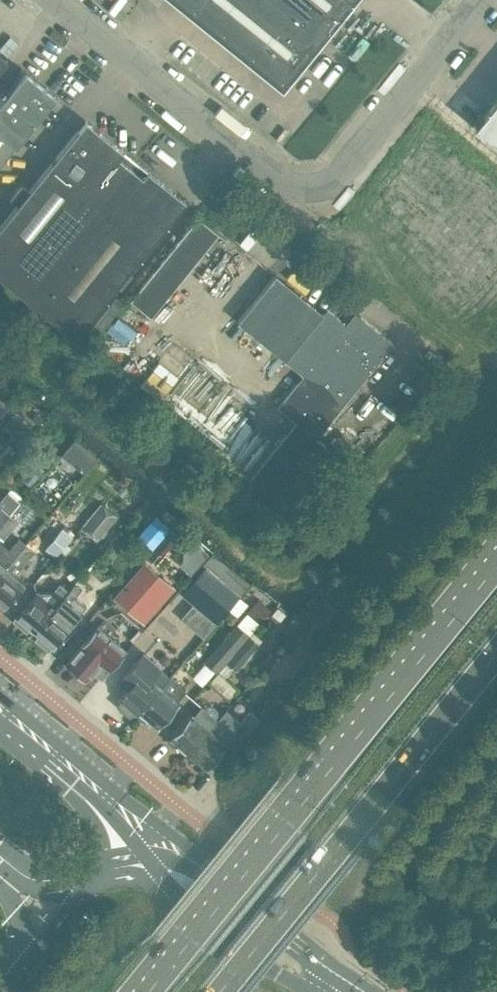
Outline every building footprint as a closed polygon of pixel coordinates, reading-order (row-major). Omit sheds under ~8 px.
[(354,0),(173,0),(282,89),(354,0)] [(0,51),(0,68),(8,58),(0,51)] [(57,95),(25,69),(0,100),(0,165),(57,95)] [(475,124),(474,125),(480,130),(496,145),(496,98),(475,124)] [(137,162),(90,125),(81,137),(75,132),(0,227),(0,278),(26,299),(137,162)] [(179,196),(137,162),(26,299),(74,338),(89,319),(177,210),(172,205),(179,196)] [(150,314),(217,231),(197,215),(130,298),(150,314)] [(341,407),(392,344),(385,339),(360,317),(354,323),(345,323),(344,323),(326,308),(323,312),(275,274),(274,275),(236,321),(284,359),(284,360),(303,376),(341,407)] [(341,407),(303,376),(278,407),(297,423),(253,477),(250,480),(278,503),(325,445),(316,438),(341,407)] [(63,454),(83,470),(94,456),(74,440),(63,454)] [(10,514),(21,501),(9,491),(0,502),(0,505),(1,506),(0,508),(0,526),(10,514)] [(117,517),(102,505),(83,527),(97,539),(117,517)] [(0,526),(0,535),(4,538),(18,520),(10,514),(0,526)] [(151,547),(168,528),(154,516),(138,535),(151,547)] [(56,556),(73,536),(64,528),(47,548),(56,556)] [(25,545),(17,538),(3,554),(8,558),(2,564),(0,562),(0,575),(25,545)] [(24,582),(14,575),(33,551),(25,545),(0,575),(0,608),(3,604),(5,605),(24,582)] [(144,624),(177,586),(146,560),(114,597),(144,624)] [(239,594),(205,566),(182,593),(216,622),(239,594)] [(34,630),(67,591),(59,584),(51,594),(55,598),(50,604),(36,592),(16,615),(18,616),(14,621),(26,631),(30,627),(34,630)] [(52,646),(71,623),(61,615),(75,598),(67,591),(34,630),(52,646)] [(97,606),(89,599),(77,614),(85,621),(97,606)] [(232,622),(201,658),(212,668),(244,632),(232,622)] [(85,678),(93,669),(101,676),(124,648),(97,626),(66,662),(85,678)] [(257,644),(248,636),(231,656),(240,663),(257,644)] [(139,711),(170,677),(169,676),(169,675),(158,666),(142,652),(121,676),(131,684),(121,695),(139,711)] [(178,702),(175,700),(184,690),(170,677),(139,711),(157,726),(178,702)] [(187,752),(216,718),(200,704),(192,714),(191,712),(170,737),(187,752)] [(206,768),(227,744),(234,750),(259,721),(249,712),(236,726),(233,724),(228,729),(216,718),(187,752),(206,768)]
